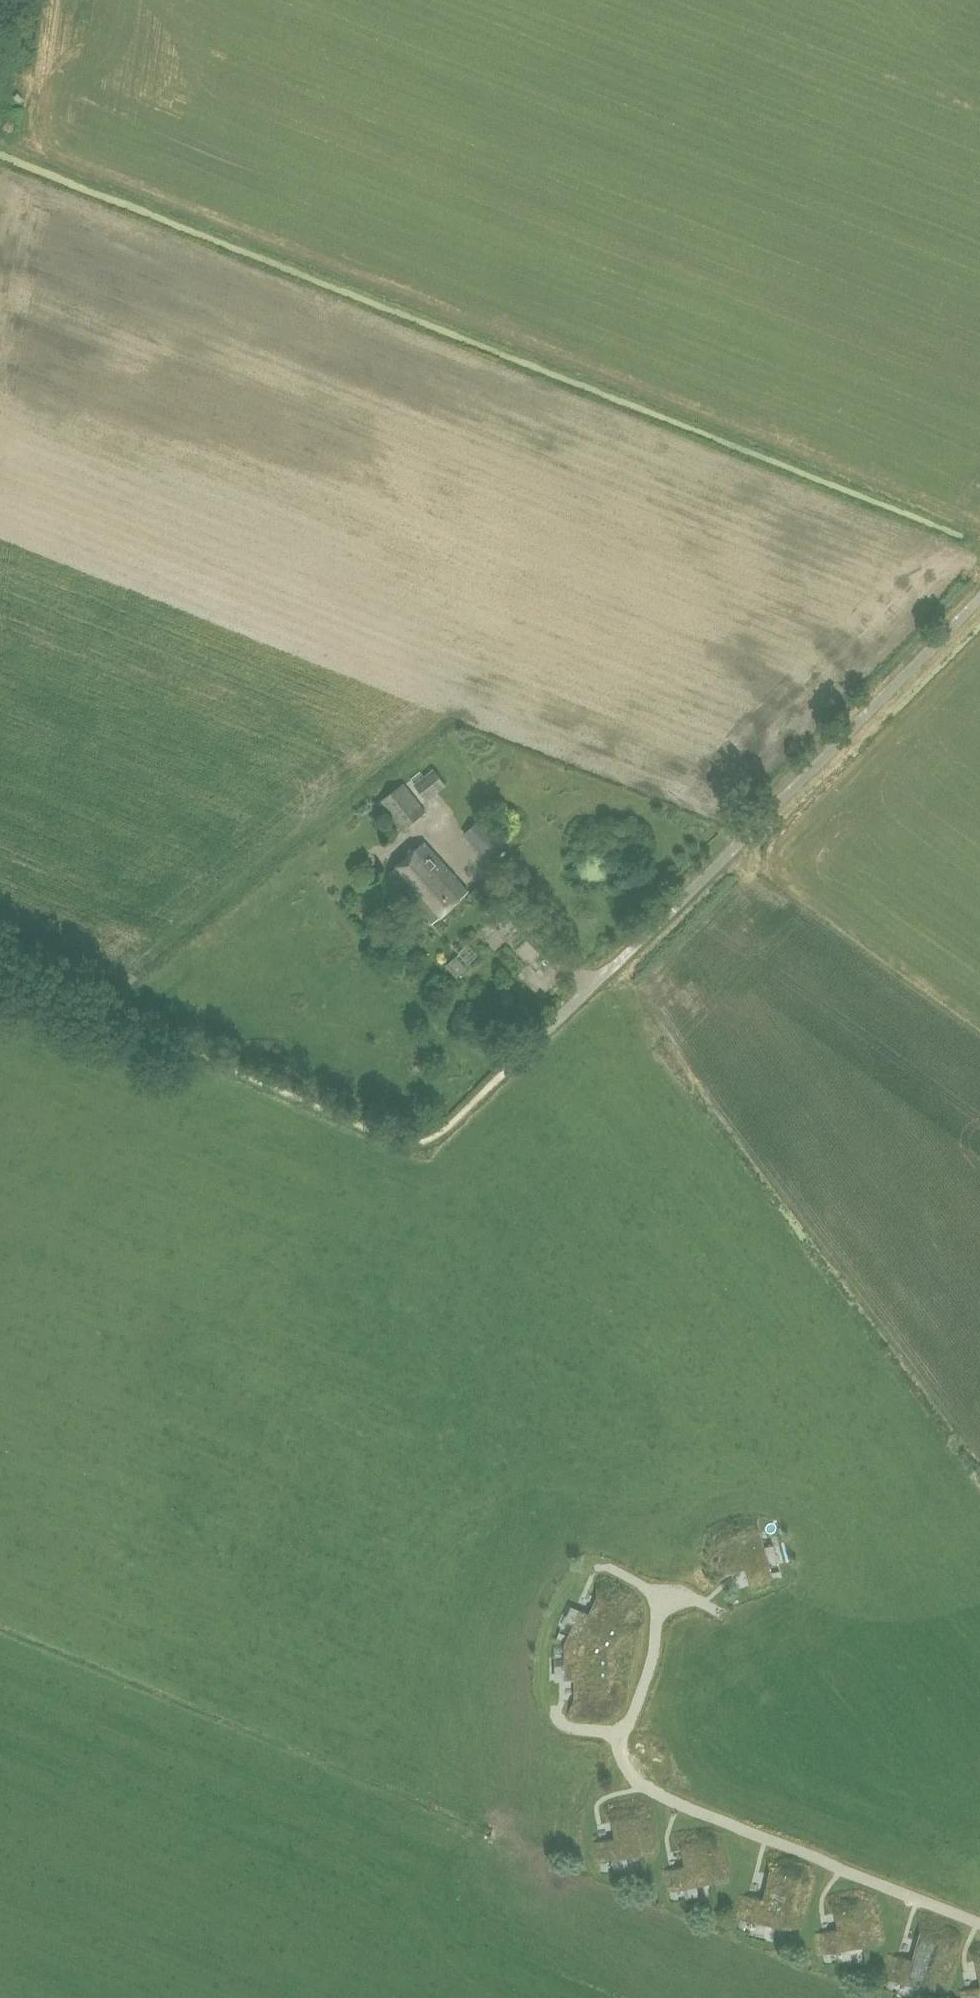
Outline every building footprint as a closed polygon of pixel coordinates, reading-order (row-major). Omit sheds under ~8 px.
[(414,778),(418,783),(430,799),(449,784),(437,768),(425,777),(422,772),(414,778)] [(403,783),(379,801),(401,830),(425,811),(403,783)] [(501,842),(482,819),(463,832),(484,856),(501,842)] [(418,874),(438,856),(425,841),(388,873),(413,901),(429,887),(418,874)] [(469,891),(438,856),(418,874),(429,887),(413,901),(433,923),(469,891)] [(616,1685),(620,1659),(632,1635),(620,1629),(628,1612),(600,1597),(594,1610),(599,1613),(598,1615),(597,1617),(576,1606),(564,1629),(557,1648),(553,1674),(576,1678),(576,1681),(576,1683),(570,1682),(567,1696),(599,1701),(602,1682),(616,1685)] [(827,1898),(828,1903),(830,1906),(831,1907),(834,1912),(837,1925),(841,1925),(841,1927),(842,1929),(819,1933),(823,1954),(878,1945),(882,1938),(881,1932),(873,1895),(860,1891),(832,1895),(827,1898)] [(917,1916),(919,1921),(919,1925),(920,1932),(913,1956),(918,1957),(917,1959),(916,1961),(894,1955),(887,1979),(941,1994),(948,1988),(964,1938),(960,1927),(920,1912),(917,1916)] [(969,1952),(973,1957),(975,1961),(979,1983),(979,1938),(973,1941),(969,1952)] [(962,1990),(963,1997),(979,1997),(979,1987),(962,1990)]
